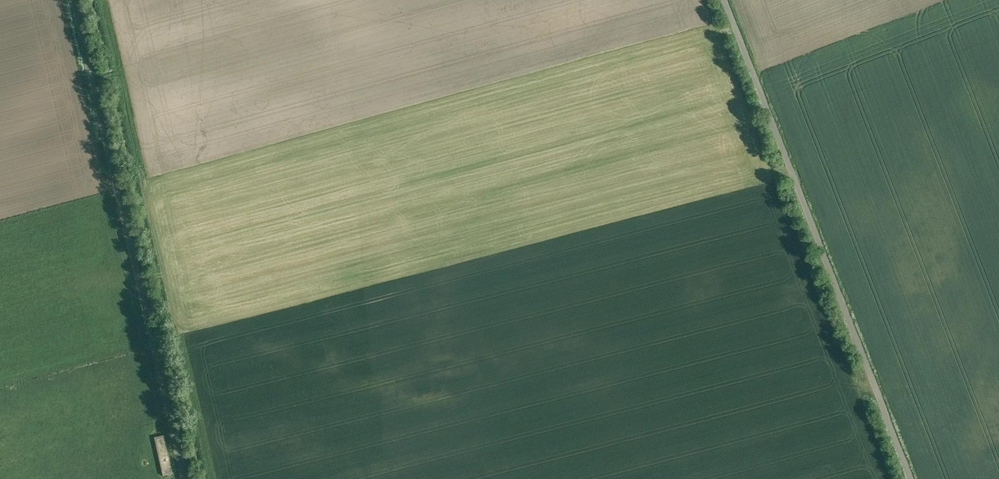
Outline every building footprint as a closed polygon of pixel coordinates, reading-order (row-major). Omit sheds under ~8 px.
[(164,436),(154,438),(163,477),(173,474),(164,436)]
